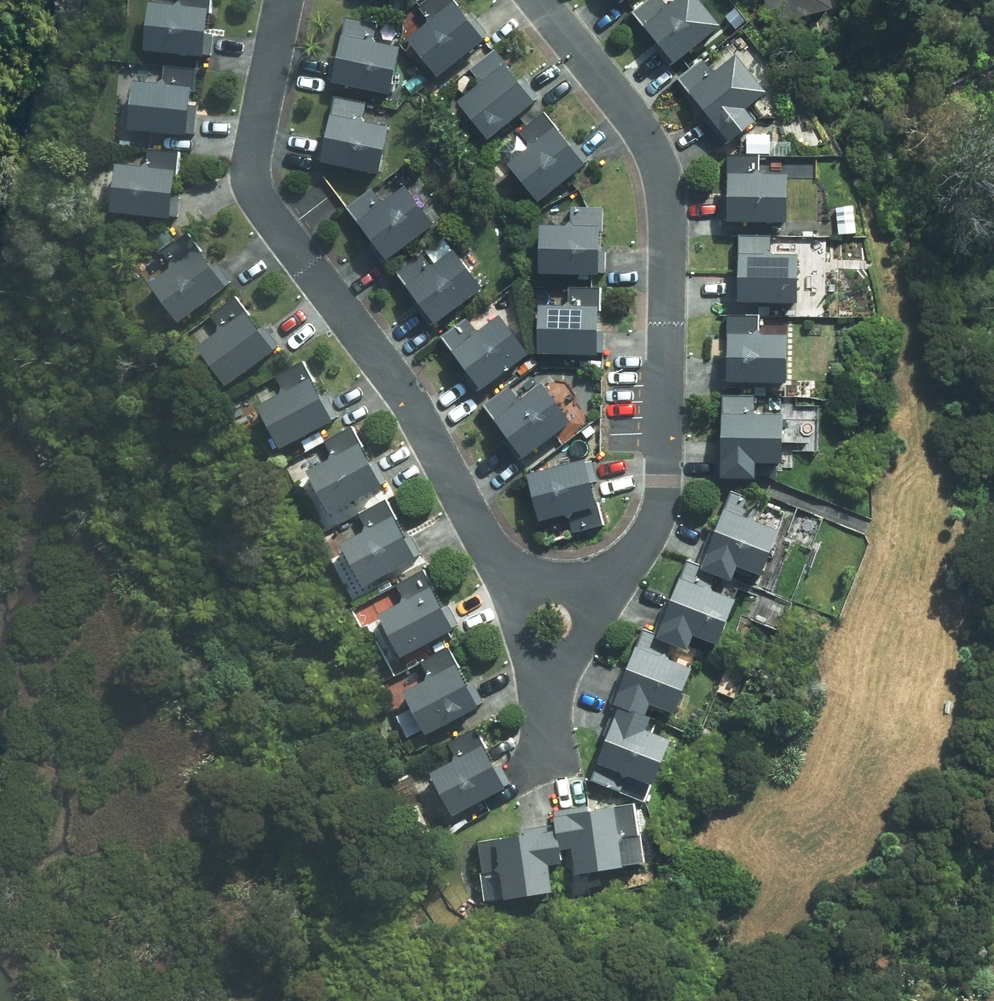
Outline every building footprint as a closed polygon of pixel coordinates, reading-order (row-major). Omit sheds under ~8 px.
[(215,8),(216,0),(181,0),(180,4),(155,2),(150,51),(210,57),(215,8)] [(457,1),(456,0),(431,0),(421,9),(433,22),(413,40),(445,75),(488,35),(457,1)] [(634,10),(678,63),(728,22),(710,0),(646,0),(634,10)] [(404,45),(375,40),(378,22),(349,17),(336,81),(366,87),(395,92),(404,45)] [(538,100),(510,64),(496,46),(471,66),(485,83),(463,101),(491,137),(538,100)] [(741,52),(716,72),(703,56),(679,76),(734,142),(759,122),(748,110),(773,90),(741,52)] [(193,136),(196,86),(198,67),(169,65),(167,84),(138,82),(134,132),(193,136)] [(338,92),(333,113),(323,158),(385,172),(395,127),(366,120),(370,99),(338,92)] [(589,162),(559,123),(549,111),(523,132),(533,144),(512,161),(542,199),(589,162)] [(771,135),(746,134),(746,152),(771,153),(771,135)] [(179,217),(182,171),(184,151),(149,148),(147,168),(122,166),(118,213),(179,217)] [(728,177),(732,178),(730,218),(790,221),(792,174),(759,173),(760,158),(729,157),(728,177)] [(348,205),(361,221),(390,259),(437,222),(408,184),(382,205),(369,188),(348,205)] [(573,203),(571,227),(545,225),(542,271),(603,275),(606,228),(603,228),(604,205),(573,203)] [(858,205),(839,205),(840,234),(859,233),(858,205)] [(203,249),(201,250),(188,234),(166,251),(179,268),(156,286),(187,325),(233,287),(203,249)] [(739,258),(743,258),(743,302),(808,302),(808,253),(775,253),(775,234),(739,234),(739,258)] [(396,270),(408,286),(439,323),(486,286),(456,248),(430,268),(418,253),(396,270)] [(570,287),(570,304),(543,303),(541,351),(600,353),(602,306),(600,305),(600,288),(570,287)] [(280,351),(250,313),(238,298),(215,316),(227,332),(204,349),(234,387),(280,351)] [(442,335),(456,351),(486,388),(533,350),(503,313),(482,330),(469,313),(442,335)] [(727,337),(731,337),(730,380),(791,381),(792,333),(762,332),(762,316),(728,316),(727,337)] [(335,420),(314,380),(305,363),(276,378),(285,395),(262,408),(283,448),(335,420)] [(485,404),(499,421),(529,459),(577,420),(546,382),(524,400),(511,383),(485,404)] [(788,412),(756,412),(756,392),(724,392),(724,476),(759,476),(759,461),(787,461),(788,412)] [(387,485),(363,443),(355,429),(327,443),(335,457),(311,470),(333,513),(387,485)] [(543,518),(569,512),(574,531),(604,523),(599,504),(603,502),(591,455),(530,471),(543,518)] [(785,527),(759,518),(764,502),(734,491),(707,566),(737,577),(742,565),(768,575),(785,527)] [(397,515),(395,516),(386,501),(361,515),(369,530),(346,544),(369,584),(420,555),(397,515)] [(699,581),(704,566),(690,561),(661,636),(693,648),(699,633),(724,642),(741,597),(699,581)] [(459,629),(438,587),(430,571),(399,586),(407,602),(383,614),(405,656),(459,629)] [(654,648),(659,635),(645,629),(618,700),(651,713),(656,700),(682,710),(698,665),(654,648)] [(482,707),(461,664),(453,647),(424,661),(433,678),(409,690),(430,733),(482,707)] [(652,727),(655,719),(621,707),(602,759),(661,781),(678,736),(652,727)] [(509,786),(488,745),(479,727),(450,742),(459,760),(435,772),(456,813),(509,786)] [(561,809),(564,846),(577,845),(579,871),(650,864),(647,835),(641,836),(638,802),(561,809)] [(561,832),(553,833),(481,837),(485,899),(556,894),(555,865),(563,865),(561,832)]
